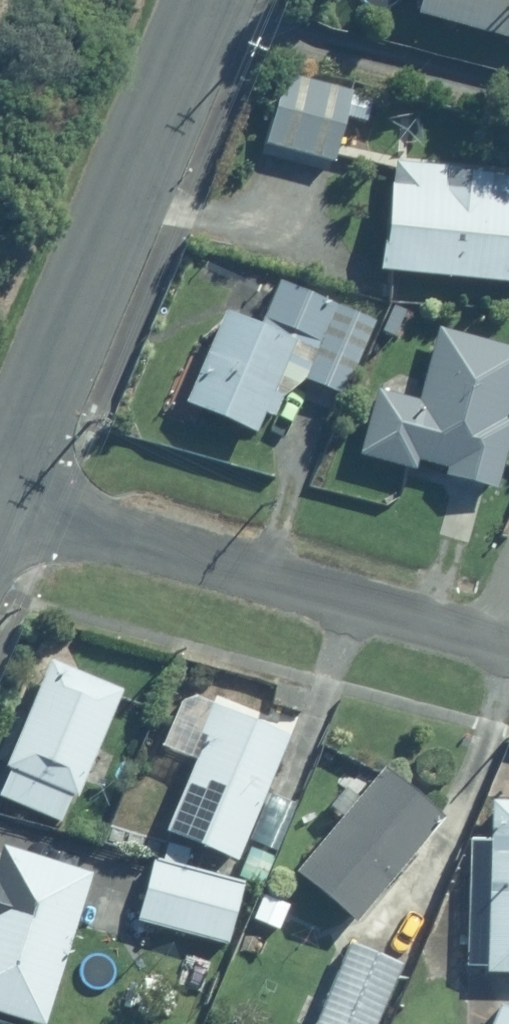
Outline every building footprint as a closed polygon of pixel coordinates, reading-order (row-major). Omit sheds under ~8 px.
[(412,17),(508,46),(508,0),(418,0),(412,17)] [(350,101),(283,82),(264,151),(331,170),(350,101)] [(384,178),(378,280),(508,288),(508,183),(489,181),(489,176),(397,171),(397,178),(384,178)] [(378,325),(272,285),(256,331),(222,319),(188,415),(256,439),(263,419),(274,423),(280,403),(298,385),(348,404),(378,325)] [(508,404),(508,354),(432,335),(415,406),(374,395),(358,462),(416,476),(419,465),(449,473),(447,484),(495,496),(508,438),(508,425),(504,424),(508,404)] [(42,663),(0,763),(0,771),(3,772),(0,780),(0,801),(54,825),(65,797),(70,798),(114,691),(42,663)] [(229,864),(281,738),(206,708),(193,736),(201,738),(158,834),(229,864)] [(443,824),(385,776),(297,881),(354,929),(443,824)] [(490,807),(489,836),(472,836),(469,975),(483,976),(483,980),(508,980),(508,807),(490,807)] [(151,865),(133,923),(224,950),(244,886),(185,869),(188,857),(163,850),(158,867),(151,865)] [(90,880),(0,852),(0,853),(0,1020),(12,1023),(44,1023),(90,880)] [(351,949),(320,1023),(377,1023),(400,970),(351,949)] [(499,1012),(494,1023),(508,1023),(508,1016),(499,1012)]
